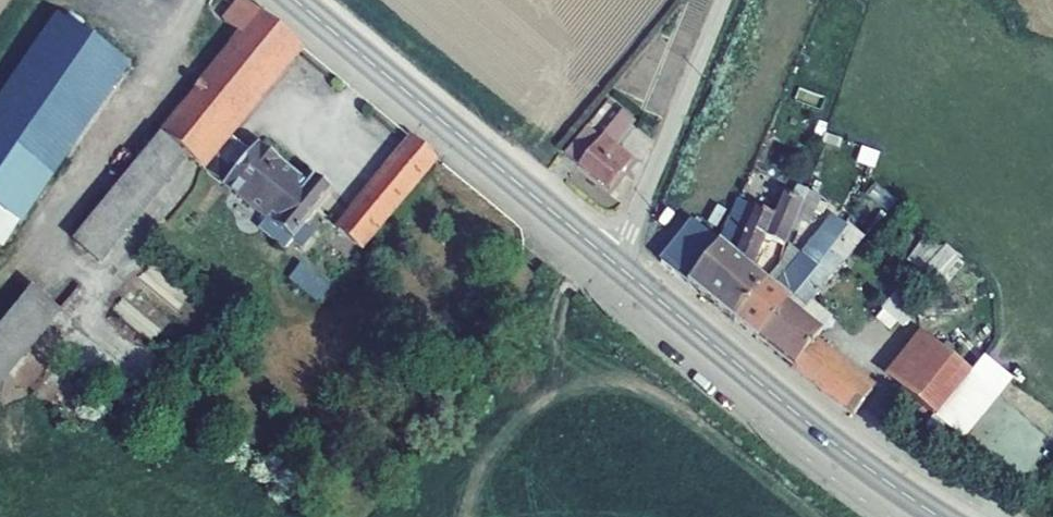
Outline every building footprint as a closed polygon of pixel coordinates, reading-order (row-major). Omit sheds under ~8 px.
[(212,166),(211,165),(233,138),(226,131),(299,45),(244,0),(240,0),(235,7),(222,23),(241,39),(161,134),(187,155),(207,171),(212,166)] [(129,67),(58,16),(0,99),(0,246),(0,247),(15,225),(17,227),(129,67)] [(621,112),(598,138),(576,166),(607,192),(632,161),(614,146),(634,122),(621,112)] [(563,155),(576,166),(598,138),(585,127),(563,155)] [(187,155),(161,134),(72,243),(98,264),(187,155)] [(211,165),(212,166),(207,171),(265,219),(291,240),(300,248),(313,233),(304,225),(330,194),(312,179),(306,186),(258,146),(252,153),(233,138),(211,165)] [(337,228),(325,243),(349,264),(427,171),(437,159),(413,139),(337,228)] [(799,203),(803,193),(795,187),(789,199),(799,203)] [(737,201),(721,239),(710,254),(687,284),(734,321),(766,281),(749,268),(763,238),(781,246),(799,203),(789,199),(782,196),(773,217),(737,201)] [(325,218),(313,233),(325,243),(337,228),(325,218)] [(757,340),(826,251),(844,228),(829,218),(774,287),(766,281),(734,321),(757,340)] [(265,219),(245,244),(271,265),(291,240),(265,219)] [(860,234),(847,224),(846,226),(844,228),(826,251),(839,261),(860,234)] [(913,264),(953,282),(966,253),(925,236),(913,264)] [(692,240),(683,254),(670,270),(687,284),(710,254),(692,240)] [(826,251),(757,340),(852,415),(858,407),(871,391),(812,343),(822,331),(798,312),(839,261),(826,251)] [(300,272),(289,286),(319,309),(330,296),(300,272)] [(0,330),(0,386),(61,312),(34,289),(0,330)] [(882,319),(895,327),(905,311),(892,303),(882,319)] [(933,348),(901,392),(936,418),(969,375),(933,348)]
